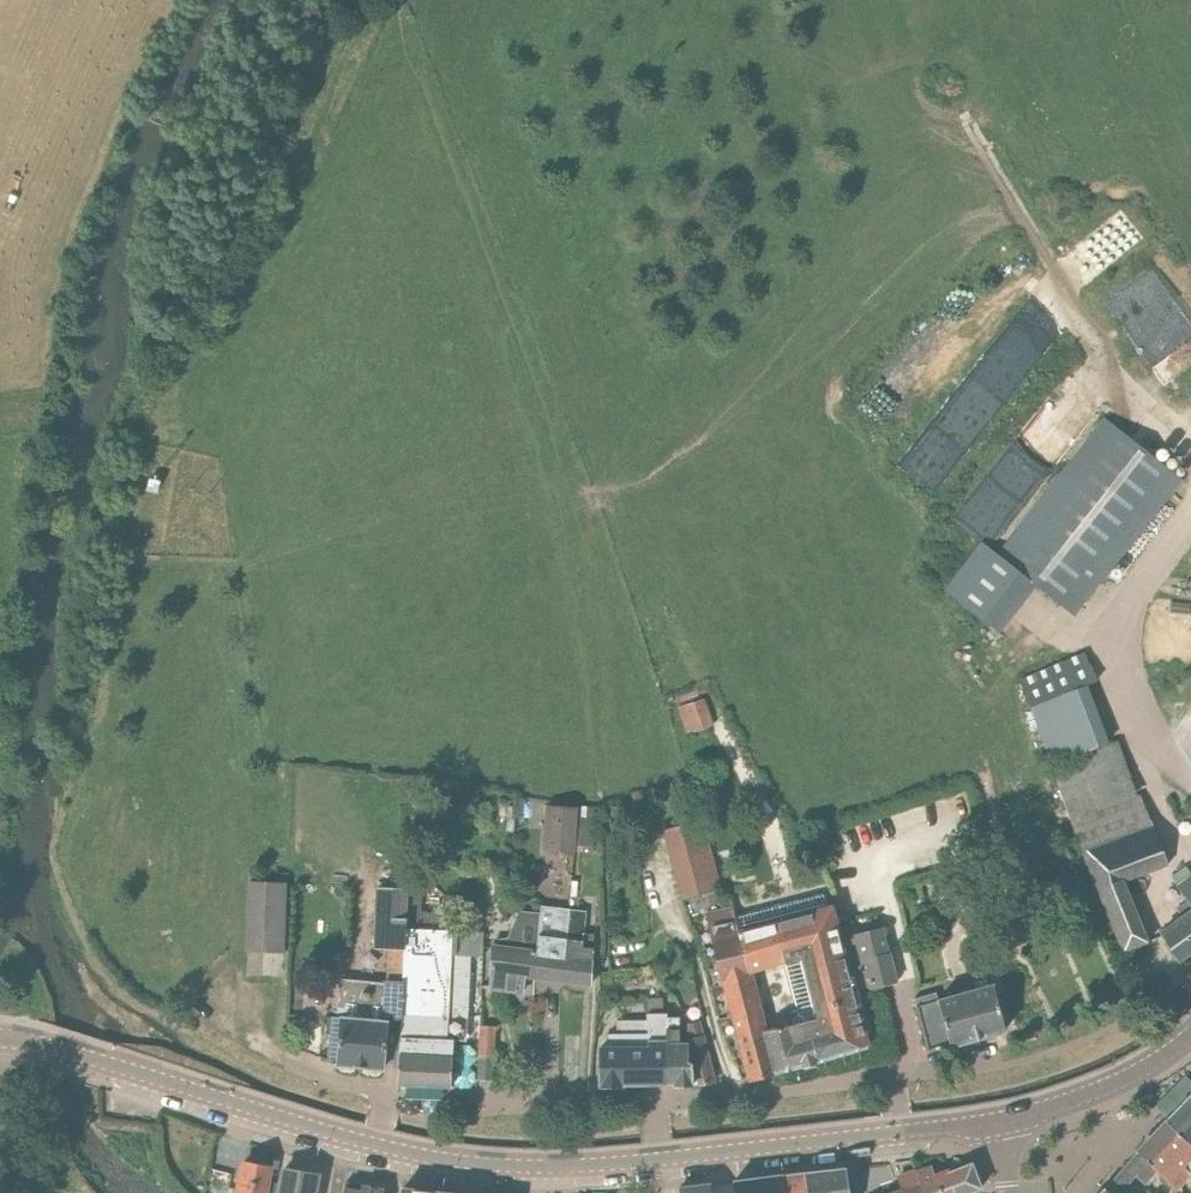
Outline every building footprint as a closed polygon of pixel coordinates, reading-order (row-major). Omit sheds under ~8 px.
[(996,552),(1074,613),(1100,579),(1102,581),(1182,479),(1102,417),(996,552)] [(1084,652),(1020,680),(1071,819),(1124,949),(1148,940),(1124,882),(1167,865),(1140,794),(1137,795),(1117,739),(1107,743),(1086,685),(1098,680),(1084,652)] [(679,706),(688,732),(713,723),(704,698),(679,706)] [(576,845),(580,807),(547,805),(544,850),(574,851),(574,845),(576,845)] [(580,807),(576,845),(594,846),(594,807),(580,807)] [(664,830),(683,898),(721,887),(702,819),(664,830)] [(829,833),(816,841),(824,856),(837,848),(829,833)] [(1030,871),(1026,855),(1010,860),(1013,876),(1030,871)] [(1179,883),(1190,901),(1190,875),(1179,883)] [(246,880),(244,951),(285,952),(288,882),(246,880)] [(411,928),(412,910),(405,910),(407,889),(378,887),(374,946),(389,948),(383,1021),(333,1017),(331,1039),(329,1063),(383,1068),(384,1058),(399,1059),(400,1059),(411,928)] [(859,988),(845,935),(836,937),(823,894),(735,918),(739,937),(748,972),(803,958),(819,1018),(763,1033),(773,1073),(802,1065),(816,1061),(867,1046),(865,1039),(871,1038),(862,1002),(859,988)] [(564,981),(570,909),(542,906),(541,914),(541,913),(537,948),(535,979),(564,981)] [(739,937),(735,918),(732,906),(706,913),(714,943),(739,937)] [(592,983),(596,934),(584,933),(586,911),(570,909),(564,981),(592,983)] [(411,928),(451,931),(452,913),(412,910),(411,928)] [(1190,952),(1190,910),(1160,935),(1178,961),(1190,952)] [(537,948),(541,913),(523,912),(514,939),(513,945),(496,944),(492,988),(515,989),(516,978),(535,979),(537,948)] [(896,980),(890,957),(882,926),(845,935),(859,988),(872,986),(896,980)] [(482,932),(451,931),(411,928),(400,1059),(399,1059),(398,1083),(452,1086),(453,1062),(453,1040),(465,1040),(478,1041),(480,1026),(480,1015),(467,1015),(469,955),(481,955),(482,932)] [(723,978),(748,972),(739,937),(714,943),(723,978)] [(757,1019),(759,1018),(748,972),(723,978),(735,1025),(757,1019)] [(950,1046),(1005,1030),(998,1007),(992,985),(937,1000),(936,993),(915,998),(917,1005),(922,1027),(928,1050),(950,1044),(950,1046)] [(648,1011),(663,1012),(663,999),(649,998),(648,1011)] [(663,1012),(648,1011),(648,1012),(619,1011),(618,1033),(608,1032),(608,1045),(599,1045),(600,1061),(600,1085),(622,1085),(622,1084),(668,1083),(669,1017),(666,1017),(666,1013),(662,1013),(663,1012)] [(686,1060),(687,1042),(679,1043),(679,1016),(669,1017),(668,1083),(673,1083),(673,1085),(692,1085),(692,1084),(696,1084),(696,1060),(686,1060)] [(773,1073),(763,1033),(759,1018),(757,1019),(735,1025),(749,1079),(773,1073)] [(714,1082),(711,1058),(699,1020),(687,1023),(690,1035),(687,1036),(687,1042),(686,1060),(696,1060),(696,1084),(698,1083),(698,1084),(714,1082)] [(493,1054),(494,1027),(480,1026),(478,1041),(478,1054),(493,1054)] [(492,1080),(493,1056),(493,1054),(478,1054),(477,1079),(492,1080)] [(1165,1122),(1190,1146),(1190,1095),(1165,1122)] [(1124,1165),(1136,1175),(1147,1163),(1177,1190),(1190,1175),(1188,1174),(1190,1171),(1190,1146),(1165,1122),(1137,1151),(1124,1165)] [(917,1172),(913,1159),(895,1165),(903,1190),(893,1192),(922,1192),(916,1172),(917,1172)] [(267,1180),(270,1166),(244,1161),(238,1192),(265,1192),(267,1180)] [(981,1187),(972,1163),(935,1177),(931,1168),(917,1172),(916,1172),(922,1192),(966,1192),(981,1187)] [(846,1167),(807,1172),(809,1192),(849,1192),(846,1167)] [(282,1183),(267,1180),(265,1192),(315,1192),(318,1176),(308,1175),(308,1173),(284,1169),(282,1183)] [(807,1172),(782,1175),(784,1192),(809,1192),(807,1172)] [(782,1175),(734,1181),(736,1192),(784,1192),(782,1175)] [(1113,1192),(1131,1192),(1125,1187),(1115,1176),(1106,1186),(1113,1192)] [(384,1189),(362,1185),(361,1189),(352,1187),(353,1183),(346,1182),(344,1192),(383,1192),(384,1189)] [(680,1192),(712,1192),(710,1184),(679,1188),(680,1192)]
